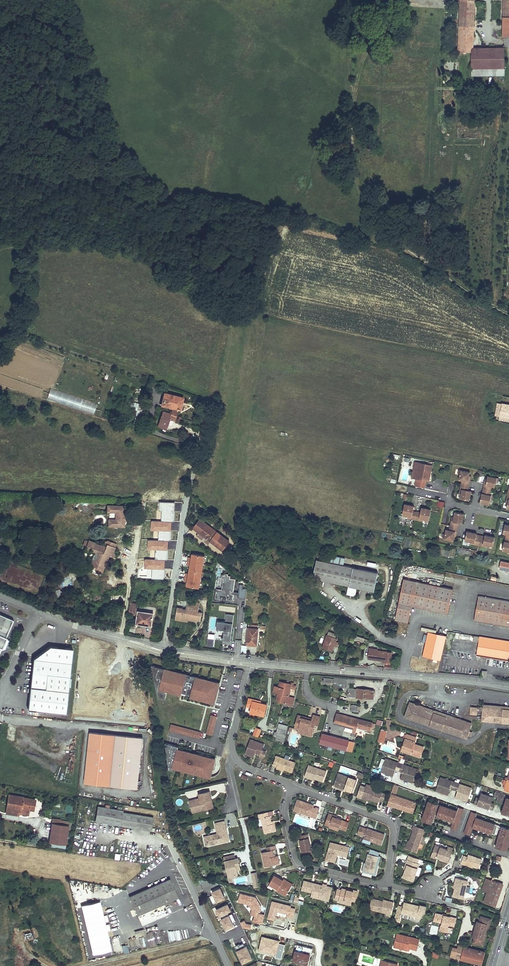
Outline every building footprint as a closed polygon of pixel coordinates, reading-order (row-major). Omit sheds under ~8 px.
[(460,27),(474,27),(474,0),(461,0),(460,27)] [(472,48),(473,75),(505,75),(504,48),(472,48)] [(94,414),(97,403),(50,388),(47,399),(94,414)] [(183,397),(164,393),(161,405),(181,410),(183,403),(182,402),(183,397)] [(502,404),(496,403),(494,415),(496,415),(497,410),(501,410),(502,404)] [(146,405),(138,404),(137,410),(144,412),(146,405)] [(502,404),(501,410),(497,410),(496,415),(508,418),(508,405),(502,404)] [(169,414),(163,412),(158,426),(166,429),(169,419),(174,420),(175,416),(169,414)] [(143,418),(135,417),(134,422),(136,423),(135,427),(141,428),(143,418)] [(428,464),(415,462),(414,469),(419,470),(417,478),(420,479),(419,484),(425,485),(426,480),(429,480),(430,472),(427,471),(428,464)] [(459,498),(470,499),(472,489),(469,489),(471,471),(456,469),(455,474),(459,474),(458,480),(461,480),(459,498)] [(496,487),(498,476),(485,474),(480,503),(491,505),(492,495),(491,494),(492,486),(496,487)] [(405,503),(402,516),(429,521),(431,508),(421,506),(420,511),(414,510),(415,505),(405,503)] [(125,506),(108,506),(108,512),(115,512),(114,520),(109,520),(109,526),(124,526),(124,521),(124,516),(125,506)] [(459,523),(463,523),(465,513),(453,511),(450,529),(458,530),(459,523)] [(229,541),(206,523),(199,533),(210,541),(222,550),(229,541)] [(500,523),(499,531),(506,532),(504,550),(508,551),(508,524),(500,523)] [(454,541),(456,531),(446,528),(443,538),(454,541)] [(494,546),(495,536),(477,533),(477,532),(466,530),(465,540),(470,541),(469,547),(473,548),(473,544),(488,547),(488,545),(494,546)] [(210,541),(199,533),(197,535),(208,544),(210,541)] [(106,547),(88,540),(84,551),(89,552),(90,550),(99,553),(96,561),(92,560),(90,565),(95,567),(101,569),(102,566),(104,567),(108,555),(111,556),(115,547),(113,547),(114,543),(108,541),(106,547)] [(200,587),(205,555),(192,553),(191,557),(188,557),(187,565),(190,566),(189,572),(185,572),(184,581),(187,582),(186,586),(200,587)] [(329,562),(317,560),(313,579),(348,586),(357,588),(375,592),(379,573),(344,565),(346,558),(331,554),(329,562)] [(501,561),(499,568),(508,570),(508,563),(501,561)] [(233,600),(235,579),(230,578),(231,575),(222,574),(221,589),(216,588),(215,598),(233,600)] [(448,614),(453,589),(404,578),(395,620),(408,623),(412,606),(448,614)] [(243,588),(244,584),(240,584),(238,597),(245,598),(247,588),(243,588)] [(357,588),(348,586),(347,593),(356,595),(357,588)] [(478,596),(474,620),(508,626),(508,601),(478,596)] [(183,608),(177,607),(176,617),(180,617),(180,618),(188,620),(196,621),(197,620),(201,621),(202,613),(198,612),(200,603),(187,601),(187,606),(194,607),(193,611),(183,609),(183,608)] [(153,614),(138,611),(136,625),(138,625),(138,624),(143,625),(143,624),(151,625),(153,614)] [(0,613),(0,641),(4,643),(14,620),(0,613)] [(224,629),(223,640),(231,641),(234,615),(226,614),(225,621),(218,620),(217,628),(224,629)] [(258,629),(248,628),(247,644),(252,645),(252,644),(257,644),(258,629)] [(328,635),(327,635),(322,647),(332,651),(334,645),(336,641),(337,638),(335,638),(336,633),(329,631),(328,635)] [(447,636),(428,632),(423,657),(442,661),(447,636)] [(207,645),(213,646),(215,634),(209,633),(207,645)] [(479,636),(476,655),(508,660),(508,641),(479,636)] [(35,658),(28,710),(66,715),(74,650),(52,647),(35,658)] [(379,650),(377,650),(376,659),(387,661),(387,662),(392,663),(393,656),(391,656),(392,652),(379,650)] [(215,703),(221,681),(159,666),(152,695),(165,698),(167,692),(215,703)] [(236,668),(234,678),(242,679),(244,670),(236,668)] [(278,687),(277,687),(275,692),(278,693),(276,701),(284,703),(287,704),(292,705),(294,698),(288,696),(290,688),(291,685),(291,684),(285,682),(285,683),(281,682),(280,685),(279,685),(278,687)] [(354,689),(348,688),(348,696),(374,698),(374,690),(357,689),(357,690),(354,690),(354,689)] [(253,700),(248,699),(246,706),(251,707),(250,713),(263,716),(266,705),(260,703),(253,701),(253,700)] [(409,704),(470,726),(471,724),(410,702),(409,704)] [(467,735),(469,731),(470,726),(409,704),(404,717),(466,738),(467,735)] [(479,707),(471,706),(470,713),(478,714),(479,707)] [(484,707),(482,720),(508,723),(508,710),(484,707)] [(359,719),(337,713),(334,723),(354,728),(353,733),(355,733),(356,728),(357,725),(359,719)] [(210,714),(207,734),(214,735),(216,715),(210,714)] [(323,727),(325,719),(318,717),(317,721),(316,722),(312,721),(313,720),(297,715),(294,729),(298,730),(313,734),(314,732),(318,733),(320,726),(323,727)] [(372,722),(359,719),(357,725),(370,729),(372,722)] [(171,723),(169,730),(200,738),(202,731),(171,723)] [(288,726),(279,724),(275,740),(280,741),(281,738),(285,739),(288,726)] [(108,787),(115,737),(90,734),(83,784),(108,787)] [(416,738),(406,734),(402,748),(412,751),(411,754),(420,757),(424,747),(414,744),(416,738)] [(328,746),(346,751),(349,740),(330,735),(328,746)] [(262,750),(264,744),(250,739),(246,751),(254,754),(255,753),(260,754),(260,756),(264,757),(266,751),(262,750)] [(216,756),(169,745),(164,767),(211,777),(216,756)] [(295,762),(276,756),(273,765),(277,767),(284,769),(292,772),(295,762)] [(417,769),(386,758),(381,771),(393,776),(395,769),(403,771),(401,778),(413,782),(417,769)] [(308,765),(304,776),(308,778),(309,776),(315,778),(323,781),(326,771),(308,765)] [(353,792),(357,780),(342,775),(341,778),(337,776),(333,787),(338,789),(338,787),(344,789),(353,792)] [(472,788),(441,777),(436,790),(448,794),(450,788),(458,790),(456,797),(467,801),(472,788)] [(373,789),(365,787),(362,797),(369,799),(378,803),(379,801),(383,802),(386,794),(373,789)] [(200,798),(190,800),(192,808),(204,806),(205,809),(214,807),(212,798),(210,799),(209,797),(211,796),(210,791),(199,793),(200,798)] [(505,795),(495,792),(494,796),(497,797),(496,801),(502,803),(505,795)] [(479,798),(477,804),(489,808),(491,802),(493,797),(481,793),(479,798)] [(413,802),(391,794),(387,806),(392,807),(392,806),(402,810),(403,809),(404,809),(404,810),(409,812),(413,802)] [(22,799),(9,796),(6,812),(20,815),(20,811),(21,808),(29,809),(33,810),(35,799),(23,797),(22,799)] [(316,818),(319,809),(316,807),(315,808),(313,808),(312,805),(297,799),(293,810),(316,818)] [(458,830),(464,808),(458,806),(457,809),(440,804),(436,816),(452,821),(450,828),(458,830)] [(123,811),(98,807),(96,821),(151,830),(153,818),(122,812),(123,811)] [(422,813),(418,811),(418,812),(416,816),(420,818),(421,817),(427,819),(428,816),(422,813)] [(267,812),(258,814),(259,818),(261,818),(265,833),(275,831),(273,824),(272,824),(271,821),(270,816),(268,816),(267,812)] [(346,831),(349,823),(342,820),(336,818),(333,817),(333,815),(329,813),(325,825),(329,826),(330,824),(339,827),(339,829),(346,831)] [(489,818),(474,813),(473,816),(478,818),(477,819),(486,822),(487,819),(488,820),(489,818)] [(227,832),(225,821),(215,823),(217,833),(204,836),(206,845),(229,840),(228,834),(226,835),(226,832),(227,832)] [(68,825),(52,823),(49,842),(58,843),(57,846),(65,848),(68,825)] [(498,825),(495,833),(498,834),(498,835),(508,838),(508,834),(508,833),(508,832),(508,831),(508,829),(498,825)] [(367,829),(360,826),(357,834),(359,835),(360,835),(364,836),(367,840),(381,845),(385,834),(375,831),(375,832),(373,832),(372,830),(367,828),(367,829)] [(407,849),(416,852),(423,834),(424,834),(426,830),(419,827),(417,832),(413,830),(410,841),(407,849)] [(312,850),(308,834),(300,836),(301,840),(300,840),(301,845),(302,845),(302,847),(301,847),(302,852),(303,852),(311,850),(312,850)] [(339,854),(339,855),(347,857),(349,847),(330,842),(325,860),(335,862),(337,854),(337,853),(339,854)] [(277,864),(276,856),(274,857),(272,850),(276,850),(275,845),(266,847),(267,851),(261,853),(265,867),(277,864)] [(435,845),(431,855),(440,858),(439,860),(448,863),(451,856),(449,855),(452,852),(453,848),(448,846),(447,849),(440,847),(435,845)] [(375,875),(377,870),(375,869),(376,865),(378,866),(380,857),(379,856),(380,852),(370,849),(369,854),(368,854),(366,864),(365,863),(363,870),(368,871),(368,873),(375,875)] [(234,854),(224,857),(228,876),(238,874),(237,870),(235,862),(239,862),(238,858),(235,858),(234,854)] [(468,857),(464,856),(461,863),(465,865),(466,863),(474,866),(479,868),(482,859),(468,855),(468,857)] [(418,863),(407,860),(406,863),(408,864),(406,869),(403,878),(413,881),(419,864),(418,863)] [(253,887),(259,887),(257,872),(248,873),(249,882),(252,882),(253,887)] [(274,875),(269,884),(277,889),(277,890),(286,896),(291,886),(282,881),(283,881),(283,880),(274,875)] [(468,881),(456,878),(455,882),(457,882),(455,888),(453,897),(463,899),(468,881)] [(177,897),(168,879),(129,898),(137,916),(177,897)] [(502,885),(486,879),(485,884),(484,883),(483,885),(484,885),(483,890),(486,891),(488,891),(485,902),(495,906),(502,885)] [(327,885),(323,884),(322,885),(314,883),(314,884),(311,883),(312,882),(304,880),(301,890),(311,893),(316,894),(315,895),(320,896),(319,899),(329,901),(332,887),(328,886),(327,887),(326,887),(327,886),(327,885)] [(210,891),(215,902),(226,898),(221,886),(210,891)] [(337,889),(334,900),(339,901),(339,899),(351,902),(351,901),(355,902),(358,891),(353,890),(353,892),(349,890),(348,892),(347,891),(347,890),(342,889),(341,890),(337,889)] [(391,914),(394,902),(390,901),(389,903),(383,901),(372,899),(369,909),(386,913),(391,914)] [(91,954),(111,951),(101,901),(81,904),(91,954)] [(403,907),(398,906),(394,920),(400,922),(402,913),(417,917),(417,918),(421,919),(423,913),(425,913),(426,907),(420,905),(420,906),(412,904),(411,906),(410,905),(410,904),(404,902),(403,907)] [(229,903),(216,908),(219,916),(231,911),(229,903)] [(226,930),(235,926),(229,913),(220,917),(226,930)] [(444,915),(435,913),(434,919),(438,920),(437,922),(442,923),(440,931),(447,933),(449,925),(449,923),(451,924),(450,925),(455,926),(457,919),(446,916),(445,917),(444,916),(444,915)] [(489,925),(491,919),(480,916),(479,921),(477,926),(475,925),(474,929),(473,933),(475,933),(474,937),(472,943),(483,946),(484,940),(482,939),(484,932),(487,924),(489,925)] [(189,928),(181,929),(183,938),(190,937),(189,928)] [(169,931),(161,932),(162,942),(170,941),(169,931)] [(419,940),(397,934),(395,941),(397,941),(396,947),(407,950),(408,946),(410,946),(417,948),(419,940)] [(236,945),(241,963),(252,960),(247,942),(236,945)] [(312,948),(297,944),(293,960),(307,964),(309,955),(310,955),(312,948)] [(485,952),(459,945),(458,949),(456,956),(461,957),(461,959),(482,965),(485,952)] [(458,949),(453,948),(451,957),(461,959),(461,957),(456,956),(458,949)]
